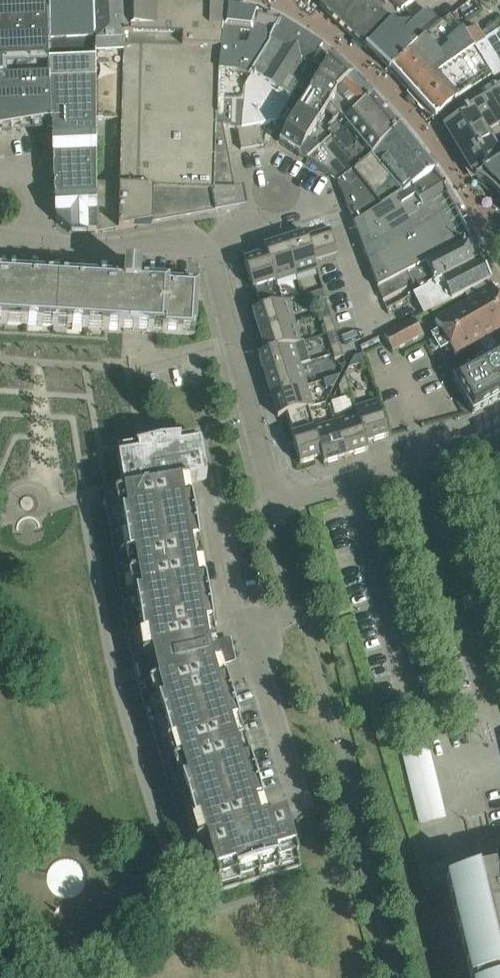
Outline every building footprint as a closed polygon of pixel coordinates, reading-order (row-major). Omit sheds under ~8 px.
[(47,0),(36,0),(2,2),(2,3),(0,3),(0,128),(52,120),(48,47),(47,0)] [(97,184),(96,120),(95,42),(93,0),(91,0),(79,1),(80,5),(63,6),(63,0),(49,1),(49,0),(47,0),(48,47),(52,120),(56,220),(70,232),(98,233),(97,184)] [(123,45),(121,0),(111,0),(103,0),(93,0),(95,42),(96,120),(121,121),(123,45)] [(226,9),(222,8),(220,10),(213,9),(214,6),(186,2),(185,3),(183,1),(182,1),(182,0),(162,0),(161,1),(160,0),(121,0),(123,45),(121,121),(119,184),(118,230),(237,208),(222,125),(216,125),(216,99),(218,99),(219,85),(217,85),(220,54),(221,55),(223,42),(226,9)] [(373,4),(369,0),(324,0),(320,4),(321,4),(320,6),(364,47),(388,22),(391,20),(373,4)] [(401,9),(414,0),(392,0),(401,9)] [(241,129),(242,113),(243,113),(246,89),(269,47),(270,40),(281,23),(260,17),(226,9),(223,42),(221,55),(220,54),(217,85),(219,85),(218,99),(216,99),(216,125),(222,125),(237,130),(241,129)] [(401,34),(388,22),(364,47),(365,48),(367,49),(375,57),(373,59),(382,68),(384,66),(388,69),(389,71),(391,69),(413,48),(425,37),(441,24),(428,9),(415,20),(414,21),(401,34)] [(433,70),(470,44),(467,40),(470,39),(466,34),(451,16),(441,24),(425,37),(413,48),(391,69),(411,91),(433,70)] [(415,20),(391,20),(388,22),(401,34),(414,21),(415,20)] [(322,49),(281,23),(270,40),(269,47),(246,89),(243,113),(242,113),(241,129),(249,128),(260,125),(260,126),(274,124),(275,125),(276,126),(297,92),(317,61),(315,60),(322,49)] [(484,40),(476,28),(466,34),(470,39),(467,40),(470,44),(472,48),(479,43),(498,73),(499,71),(499,30),(484,40)] [(452,106),(465,93),(492,75),(492,76),(498,73),(479,43),(472,48),(470,44),(433,70),(411,91),(437,119),(452,106)] [(333,60),(327,67),(323,64),(317,61),(297,92),(304,96),(307,98),(279,143),(299,156),(310,139),(337,98),(335,95),(352,77),(333,60)] [(345,124),(373,96),(352,77),(335,95),(337,98),(310,139),(299,156),(307,161),(322,147),(331,138),(328,135),(325,132),(328,129),(333,125),(340,119),(345,124)] [(464,111),(466,115),(462,118),(445,128),(472,173),(499,156),(499,89),(464,111)] [(400,129),(373,96),(345,124),(340,119),(333,125),(328,129),(325,132),(328,135),(331,138),(322,147),(307,161),(338,182),(339,183),(400,129)] [(262,136),(260,126),(260,125),(249,128),(251,138),(262,136)] [(251,138),(249,128),(241,129),(237,130),(239,140),(251,138)] [(402,194),(435,173),(400,129),(339,183),(338,182),(354,225),(383,206),(397,198),(402,194)] [(264,146),(262,136),(251,138),(253,148),(264,146)] [(253,148),(251,138),(239,140),(241,150),(253,148)] [(476,176),(475,177),(480,180),(485,183),(489,187),(493,190),(497,194),(499,198),(499,162),(476,176)] [(446,194),(435,173),(402,194),(397,198),(402,206),(417,198),(422,208),(446,194)] [(118,230),(119,184),(97,184),(98,233),(118,230)] [(411,271),(470,240),(446,194),(422,208),(417,198),(402,206),(397,198),(383,206),(354,225),(363,248),(377,288),(399,277),(411,271)] [(336,247),(330,228),(318,232),(326,256),(338,252),(336,247)] [(326,256),(318,232),(307,236),(306,233),(285,240),(296,275),(317,269),(314,259),(326,256)] [(296,275),(285,240),(264,247),(266,254),(266,253),(275,282),(276,281),(296,275)] [(439,283),(480,260),(470,240),(411,271),(421,291),(438,282),(439,283)] [(279,292),(276,281),(275,282),(266,253),(266,254),(244,261),(253,289),(255,289),(261,309),(270,306),(267,296),(279,292)] [(491,281),(480,260),(439,283),(438,282),(421,291),(414,294),(424,314),(443,305),(452,301),(465,294),(490,281),(491,281)] [(195,335),(198,293),(198,285),(139,282),(139,270),(125,269),(125,281),(58,277),(55,327),(195,335)] [(58,277),(0,274),(0,323),(55,327),(58,277)] [(381,301),(405,289),(399,277),(377,288),(381,301)] [(490,281),(465,294),(469,301),(436,321),(439,327),(447,341),(456,356),(476,345),(496,333),(499,331),(499,297),(490,281)] [(324,299),(322,291),(304,296),(316,302),(324,299)] [(279,292),(267,296),(270,306),(282,302),(279,292)] [(288,300),(282,302),(270,306),(261,309),(252,311),(259,332),(295,321),(288,300)] [(318,308),(322,321),(330,318),(326,305),(318,308)] [(334,330),(330,318),(322,321),(326,333),(334,330)] [(423,336),(414,319),(384,335),(393,352),(423,336)] [(301,342),(295,321),(259,332),(265,353),(294,344),(301,342)] [(338,344),(334,330),(326,333),(330,346),(338,344)] [(496,333),(476,345),(484,359),(452,377),(472,414),(499,398),(499,341),(496,333)] [(304,341),(301,342),(294,344),(265,353),(258,355),(265,375),(300,364),(310,361),(304,341)] [(342,357),(338,344),(330,346),(334,359),(342,357)] [(354,357),(348,369),(365,363),(363,354),(354,357)] [(307,385),(300,364),(265,375),(271,396),(307,385)] [(325,388),(334,386),(340,374),(323,380),(325,388)] [(350,392),(345,376),(338,387),(341,395),(350,392)] [(313,406),(307,385),(271,396),(278,418),(287,415),(296,412),(307,408),(313,406)] [(354,408),(356,415),(365,439),(366,443),(388,437),(377,401),(354,408)] [(307,408),(296,412),(299,421),(310,417),(307,408)] [(314,428),(310,417),(299,421),(296,412),(287,415),(293,435),(291,435),(300,464),(322,457),(313,429),(314,428)] [(365,439),(356,415),(335,422),(346,457),(368,450),(366,443),(365,439)] [(346,457),(335,422),(314,428),(313,429),(322,457),(324,464),(346,457)] [(216,643),(212,622),(189,483),(207,480),(199,437),(117,451),(124,492),(104,496),(132,658),(139,688),(186,846),(205,840),(221,892),(301,868),(294,843),(285,814),(268,820),(221,664),(232,661),(227,641),(216,643)] [(403,752),(411,787),(415,799),(421,823),(444,817),(439,794),(427,746),(403,752)] [(496,878),(494,871),(448,882),(471,977),(499,977),(499,877),(496,878)]
